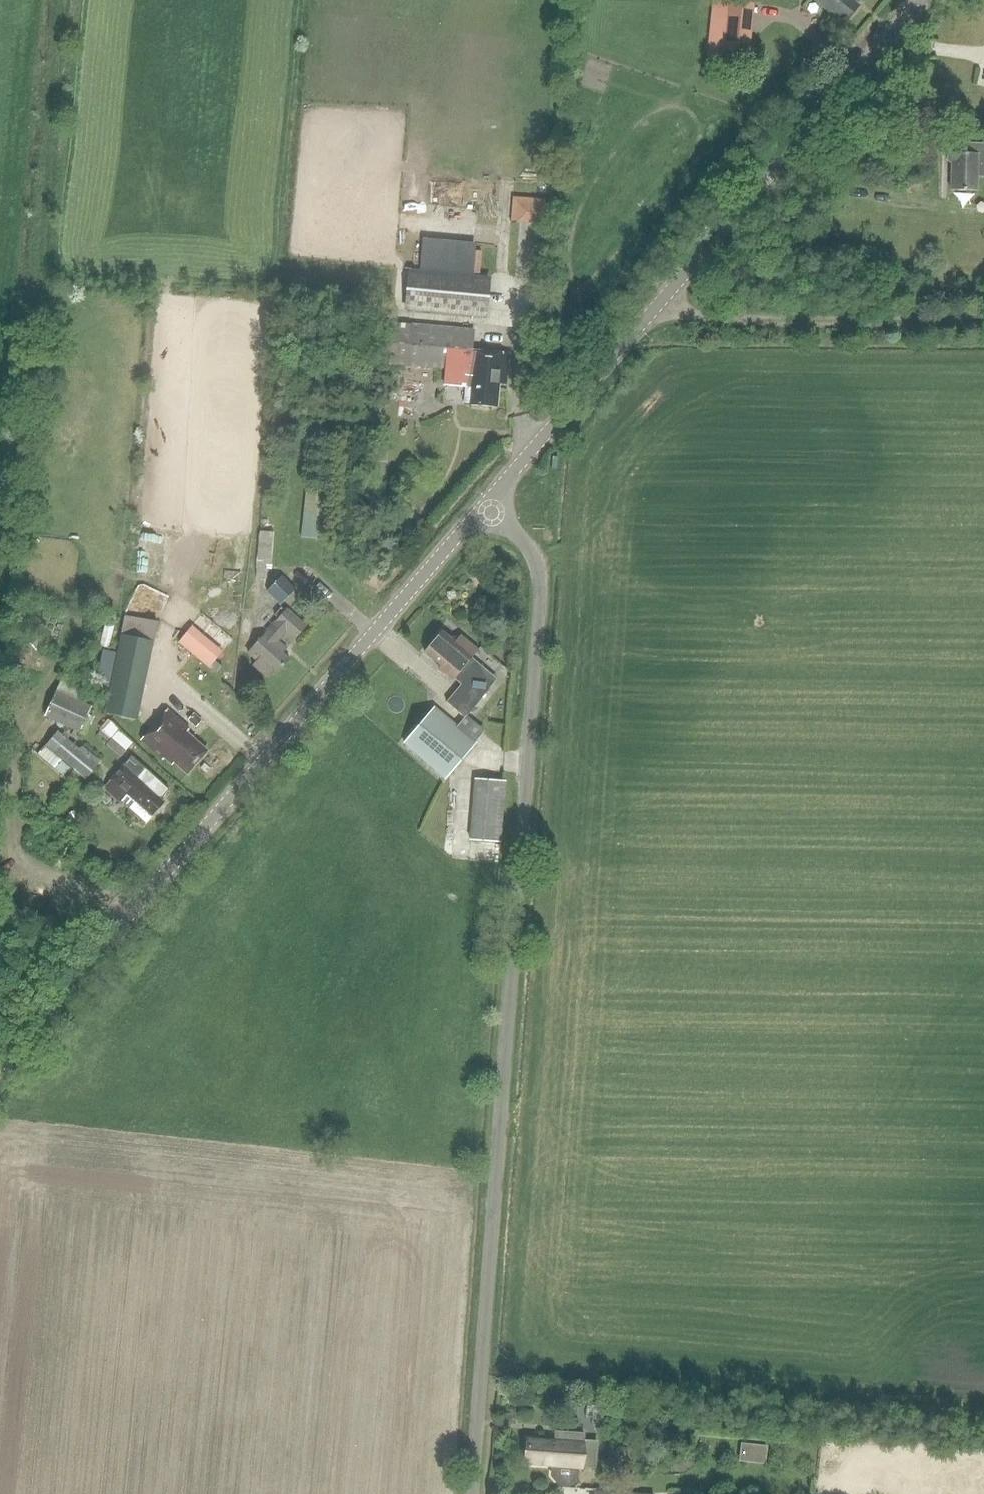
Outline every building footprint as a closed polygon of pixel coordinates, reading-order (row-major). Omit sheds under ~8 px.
[(722,29),(746,29),(746,0),(722,0),(722,29)] [(830,13),(832,11),(844,21),(857,6),(852,2),(853,0),(815,0),(830,13)] [(955,144),(952,144),(948,146),(948,162),(952,164),(951,190),(977,191),(977,177),(983,177),(983,143),(955,143),(955,144)] [(543,222),(543,196),(510,195),(510,222),(543,222)] [(416,310),(469,316),(469,315),(486,317),(490,277),(472,275),(476,243),(422,238),(419,270),(408,269),(404,309),(416,310)] [(376,363),(444,368),(441,401),(495,406),(497,383),(505,383),(507,354),(469,351),(470,330),(393,323),(379,322),(376,363)] [(321,539),(324,514),(326,499),(304,497),(300,537),(321,539)] [(273,531),(258,530),(255,575),(266,576),(266,564),(271,564),(273,531)] [(282,575),(266,592),(279,605),(296,588),(282,575)] [(294,639),(306,626),(287,609),(285,611),(281,608),(274,615),(278,618),(266,632),(248,653),(256,660),(252,665),(265,677),(272,670),(277,674),(288,659),(281,653),(286,648),(277,641),(286,631),(294,639)] [(207,666),(222,649),(190,622),(175,640),(207,666)] [(459,635),(454,641),(441,631),(423,652),(442,668),(441,671),(449,678),(451,676),(460,684),(445,702),(464,718),(488,688),(479,680),(486,671),(470,657),(477,650),(459,635)] [(43,716),(86,735),(90,725),(84,722),(91,706),(83,702),(89,688),(62,676),(43,716)] [(145,684),(112,677),(104,717),(137,724),(145,684)] [(435,705),(402,743),(444,779),(476,742),(435,705)] [(186,773),(206,750),(186,732),(189,729),(167,710),(139,740),(162,758),(163,757),(172,764),(173,762),(186,773)] [(202,720),(193,712),(187,719),(196,727),(202,720)] [(105,745),(120,757),(132,743),(106,720),(99,729),(99,733),(108,741),(105,745)] [(99,763),(57,730),(37,756),(66,778),(73,769),(86,779),(99,763)] [(152,815),(164,801),(162,799),(160,798),(167,790),(146,770),(132,757),(127,763),(105,787),(118,800),(120,801),(126,795),(150,817),(152,815)] [(506,781),(476,778),(471,840),(501,843),(506,781)] [(584,1433),(555,1431),(553,1441),(528,1439),(526,1463),(551,1465),(550,1476),(558,1485),(569,1486),(577,1479),(578,1467),(581,1467),(584,1433)] [(738,1459),(766,1462),(768,1443),(740,1440),(738,1459)] [(583,1468),(586,1484),(599,1481),(595,1465),(583,1468)]
